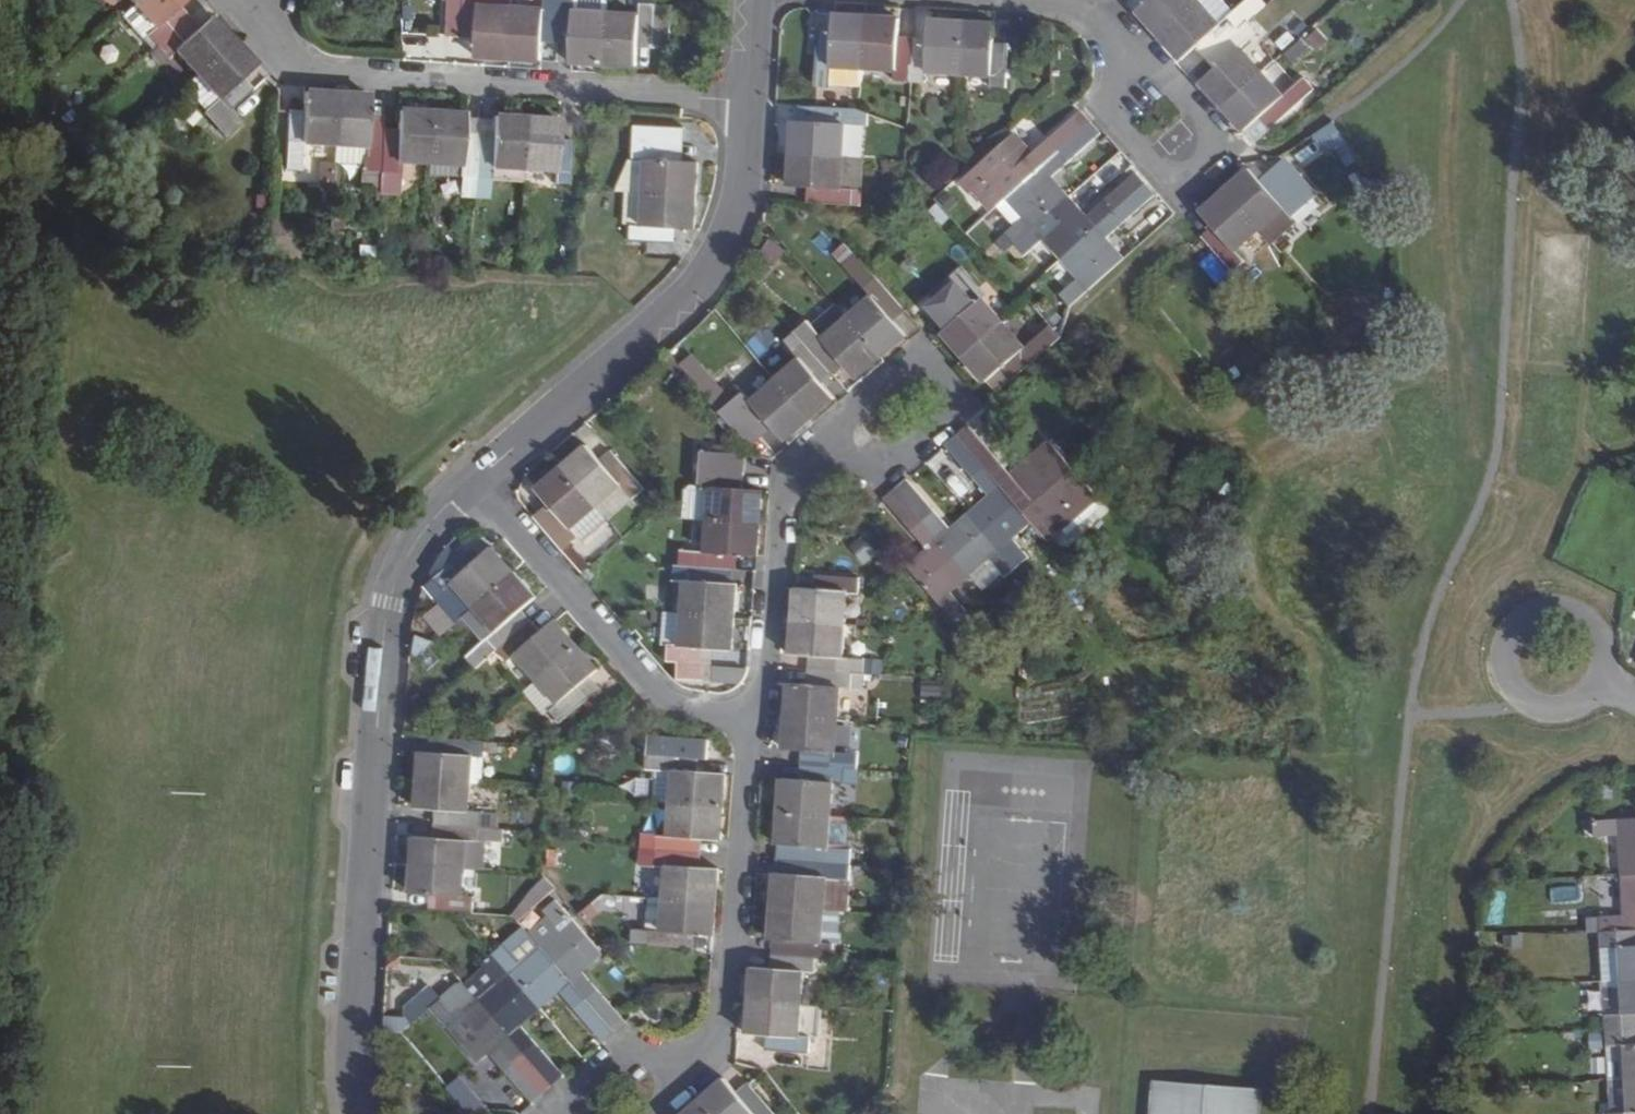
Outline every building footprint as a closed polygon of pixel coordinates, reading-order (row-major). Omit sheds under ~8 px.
[(132,4),(134,6),(154,29),(144,38),(155,49),(181,26),(169,13),(177,7),(185,0),(137,0),(132,4)] [(443,33),(457,34),(458,25),(474,26),(473,35),(472,56),(508,57),(510,8),(475,6),(475,0),(445,0),(443,33)] [(510,0),(475,0),(475,6),(510,8),(510,0)] [(539,59),(541,39),(541,30),(556,30),(558,0),(543,0),(543,10),(510,8),(508,57),(539,59)] [(556,30),(571,32),(571,41),(569,60),(602,62),(606,14),(572,11),(573,0),(558,0),(556,30)] [(572,11),(606,14),(607,0),(573,0),(572,11)] [(1138,9),(1160,34),(1201,0),(1149,0),(1138,9)] [(1181,59),(1196,46),(1204,39),(1214,52),(1239,29),(1249,21),(1267,4),(1263,0),(1249,0),(1235,12),(1229,17),(1221,24),(1201,0),(1160,34),(1181,59)] [(1224,0),(1201,0),(1221,24),(1229,17),(1235,12),(1224,0)] [(602,62),(637,64),(639,45),(639,35),(651,36),(651,45),(667,46),(670,3),(641,2),(640,16),(606,14),(602,62)] [(144,38),(154,29),(134,6),(122,17),(142,41),(144,38)] [(181,26),(188,20),(177,7),(169,13),(181,26)] [(860,86),(863,68),(866,17),(833,14),(832,32),(832,43),(816,43),(814,83),(860,86)] [(897,38),(898,19),(866,17),(863,68),(895,70),(894,81),(910,82),(912,48),(896,47),(897,38)] [(175,52),(196,76),(233,44),(212,19),(198,32),(191,38),(181,26),(155,49),(166,61),(175,52)] [(181,26),(191,38),(198,32),(188,20),(181,26)] [(925,72),(959,74),(961,23),(929,21),(927,40),(927,49),(912,48),(910,82),(924,83),(925,72)] [(1223,106),(1249,84),(1262,72),(1240,48),(1249,40),(1258,32),(1249,21),(1239,29),(1214,52),(1224,63),(1216,69),(1202,81),(1223,106)] [(993,25),(961,23),(959,74),(990,77),(990,88),(1005,90),(1007,55),(991,54),(992,45),(993,25)] [(474,26),(458,25),(457,34),(473,35),(474,26)] [(1288,27),(1271,42),(1292,66),(1309,51),(1288,27)] [(541,30),(541,39),(555,40),(556,30),(541,30)] [(556,30),(555,40),(571,41),(571,32),(556,30)] [(816,43),(832,43),(832,32),(817,32),(816,43)] [(639,35),(639,45),(651,45),(651,36),(639,35)] [(896,47),(912,48),(912,39),(897,38),(896,47)] [(912,48),(927,49),(927,40),(912,39),(912,48)] [(1214,52),(1204,39),(1196,46),(1207,58),(1214,52)] [(240,79),(254,68),(233,44),(196,76),(218,100),(204,112),(227,138),(242,124),(229,110),(244,98),(234,85),(240,79)] [(1007,55),(1008,46),(992,45),(991,54),(1007,55)] [(1216,69),(1224,63),(1214,52),(1207,58),(1216,69)] [(1292,90),(1283,96),(1262,72),(1249,84),(1223,106),(1244,131),(1258,118),(1266,111),(1275,123),(1301,100),(1292,90)] [(204,112),(218,100),(196,76),(184,89),(204,112)] [(244,98),(251,91),(240,79),(234,85),(244,98)] [(337,96),(305,94),(304,112),(303,122),(288,121),(284,169),(300,169),(302,145),(334,146),(337,96)] [(337,96),(334,146),(339,147),(367,148),(365,177),(365,184),(380,185),(381,171),(383,140),(383,130),(384,127),(368,127),(369,115),(369,98),(337,96)] [(844,123),(856,123),(857,108),(822,107),(821,122),(812,122),(793,121),(791,154),(842,156),(844,123)] [(821,122),(822,107),(812,107),(812,122),(821,122)] [(303,122),(304,112),(288,111),(288,121),(303,122)] [(973,192),(990,177),(1008,198),(1092,121),(1083,111),(1033,154),(1016,135),(964,182),(973,192)] [(1275,123),(1266,111),(1258,118),(1268,130),(1275,123)] [(431,114),(401,112),(399,130),(399,141),(383,140),(381,171),(380,185),(380,189),(396,190),(397,172),(398,160),(428,162),(431,114)] [(476,145),(461,145),(462,125),(462,116),(431,114),(428,162),(460,164),(459,177),(458,194),(472,195),(476,145)] [(384,127),(384,116),(369,115),(368,127),(384,127)] [(493,165),(523,167),(526,119),(496,118),(496,128),(496,146),(476,145),(472,195),(490,196),(492,178),(493,165)] [(557,182),(572,183),(574,151),(558,149),(559,141),(560,121),(526,119),(523,167),(557,169),(557,182)] [(1311,132),(1338,169),(1355,157),(1328,119),(1311,132)] [(694,194),(696,162),(684,161),(667,161),(670,124),(628,121),(625,158),(647,160),(645,192),(694,194)] [(1006,253),(1017,243),(1069,196),(1059,184),(1055,188),(1048,180),(1102,132),(1092,121),(1008,198),(1000,205),(1015,223),(1006,231),(1007,232),(997,242),(1006,253)] [(684,161),(686,125),(670,124),(667,161),(684,161)] [(461,145),(476,145),(477,126),(462,125),(461,145)] [(496,128),(477,126),(476,145),(496,146),(496,128)] [(383,140),(399,141),(399,130),(383,130),(383,140)] [(574,151),(574,141),(559,141),(558,149),(574,151)] [(339,147),(338,176),(365,177),(367,148),(339,147)] [(864,157),(842,156),(791,154),(790,185),(809,186),(819,186),(817,202),(862,204),(864,157)] [(645,192),(647,160),(625,158),(622,158),(614,189),(628,190),(645,192)] [(459,177),(460,164),(428,162),(427,176),(459,177)] [(331,186),(332,163),(318,163),(317,185),(331,186)] [(523,167),(493,165),(492,178),(522,180),(523,167)] [(1295,173),(1283,184),(1278,179),(1268,188),(1262,182),(1248,167),(1224,189),(1258,227),(1268,239),(1293,218),(1291,214),(1313,194),(1295,173)] [(1026,253),(1044,238),(1062,258),(1146,183),(1136,171),(1087,215),(1069,196),(1017,243),(1026,253)] [(1278,179),(1272,173),(1262,182),(1268,188),(1278,179)] [(1061,294),(1070,305),(1123,257),(1107,239),(1155,194),(1146,183),(1062,258),(1079,277),(1061,294)] [(817,202),(819,186),(809,186),(808,201),(817,202)] [(1234,249),(1258,227),(1224,189),(1201,212),(1213,225),(1219,232),(1208,241),(1231,268),(1243,258),(1234,249)] [(630,224),(643,224),(645,192),(628,190),(625,223),(630,224)] [(663,241),(664,226),(673,227),(692,228),(694,194),(645,192),(643,224),(630,224),(629,239),(663,241)] [(1219,232),(1213,225),(1201,236),(1208,241),(1219,232)] [(673,227),(664,226),(663,241),(673,241),(673,227)] [(768,243),(752,266),(767,276),(783,253),(768,243)] [(1222,289),(1235,279),(1213,254),(1200,264),(1222,289)] [(845,263),(871,295),(846,317),(880,355),(906,334),(895,321),(889,315),(901,304),(875,276),(872,273),(854,256),(845,263)] [(952,304),(962,315),(954,322),(944,330),(966,354),(1003,321),(982,297),(990,289),(981,279),(952,304)] [(901,304),(889,315),(895,321),(906,311),(901,304)] [(952,304),(945,311),(954,322),(962,315),(952,304)] [(834,305),(811,325),(822,338),(846,317),(834,305)] [(828,368),(839,358),(845,365),(855,377),(880,355),(846,317),(822,338),(811,325),(807,321),(796,331),(828,368)] [(1003,363),(1014,375),(1041,350),(1058,336),(1047,324),(1024,345),(1003,321),(966,354),(987,378),(996,370),(1003,363)] [(817,378),(828,368),(796,331),(784,340),(799,359),(775,379),(808,418),(833,396),(822,384),(817,378)] [(839,358),(828,368),(834,374),(845,365),(839,358)] [(1014,375),(1003,363),(996,370),(1007,381),(1014,375)] [(828,368),(817,378),(822,384),(834,374),(828,368)] [(720,412),(749,447),(761,437),(756,430),(767,420),(773,426),(783,440),(808,418),(775,379),(749,400),(742,392),(732,400),(720,387),(708,398),(720,412)] [(767,420),(756,430),(761,437),(773,426),(767,420)] [(1022,475),(1015,479),(969,425),(958,436),(1031,523),(1043,512),(1060,531),(1096,499),(1049,444),(1018,470),(1022,475)] [(1011,539),(1031,523),(958,436),(946,445),(992,500),(984,506),(981,503),(970,512),(1017,568),(1028,558),(1011,539)] [(598,461),(585,446),(560,468),(594,506),(619,484),(632,498),(643,489),(616,457),(604,467),(598,461)] [(616,457),(610,450),(598,461),(604,467),(616,457)] [(697,485),(710,486),(708,519),(760,523),(763,489),(740,488),(743,454),(699,451),(697,485)] [(570,527),(594,506),(560,468),(536,489),(549,504),(554,511),(543,520),(566,546),(578,537),(570,527)] [(989,558),(1005,578),(1017,568),(970,512),(958,522),(962,525),(953,533),(908,480),(896,489),(969,575),(989,558)] [(594,506),(607,521),(632,498),(619,484),(594,506)] [(684,489),(682,518),(708,519),(710,486),(697,485),(689,485),(684,489)] [(966,612),(949,592),(969,575),(896,489),(885,499),(930,553),(922,561),(919,556),(908,566),(955,621),(966,612)] [(543,520),(554,511),(549,504),(538,513),(543,520)] [(594,506),(570,527),(578,537),(583,543),(607,521),(594,506)] [(757,555),(760,523),(708,519),(706,551),(692,550),(691,566),(708,567),(726,568),(726,552),(737,553),(757,555)] [(480,560),(472,566),(463,555),(437,578),(446,589),(445,590),(458,605),(448,613),(457,623),(463,617),(475,606),(514,572),(493,548),(480,560)] [(480,560),(470,549),(463,555),(472,566),(480,560)] [(731,568),(736,569),(737,553),(726,552),(726,568),(731,568)] [(983,593),(1003,576),(989,558),(969,575),(983,593)] [(674,580),(687,581),(685,615),(734,617),(736,584),(729,583),(708,581),(708,567),(691,566),(675,565),(674,580)] [(708,567),(708,581),(729,583),(731,568),(726,568),(708,567)] [(534,596),(514,572),(475,606),(496,630),(487,639),(484,641),(466,657),(478,669),(498,651),(525,627),(514,614),(534,596)] [(824,576),(823,590),(813,589),(797,588),(795,621),(845,625),(848,592),(857,592),(858,578),(824,576)] [(824,576),(814,576),(813,589),(823,590),(824,576)] [(514,614),(525,627),(533,621),(545,610),(534,596),(514,614)] [(496,630),(475,606),(463,617),(484,641),(487,639),(496,630)] [(665,614),(663,645),(670,645),(682,645),(685,615),(665,614)] [(732,649),(734,617),(685,615),(682,645),(670,645),(668,661),(678,662),(677,678),(700,680),(702,646),(713,648),(732,649)] [(542,632),(534,638),(525,627),(498,651),(507,660),(516,653),(538,678),(577,646),(555,620),(542,632)] [(534,638),(542,632),(533,621),(525,627),(534,638)] [(865,658),(843,657),(845,625),(795,621),(792,653),(808,655),(817,655),(817,670),(854,673),(864,674),(865,658)] [(576,686),(596,668),(577,646),(538,678),(558,701),(549,709),(558,720),(585,697),(576,686)] [(700,680),(710,680),(713,648),(702,646),(700,680)] [(817,670),(817,655),(808,655),(807,670),(817,670)] [(585,697),(606,679),(596,668),(576,686),(585,697)] [(791,682),(788,715),(838,720),(841,686),(852,686),(854,673),(817,670),(816,684),(807,683),(791,682)] [(816,684),(817,670),(807,670),(807,683),(816,684)] [(538,678),(524,689),(544,713),(549,709),(558,701),(538,678)] [(943,703),(944,682),(926,681),(924,702),(943,703)] [(847,752),(836,751),(838,720),(788,715),(785,747),(801,747),(811,748),(810,764),(845,767),(847,752)] [(472,755),(484,757),(485,741),(450,738),(449,754),(441,753),(421,751),(420,780),(470,783),(472,755)] [(450,738),(441,738),(441,753),(449,754),(450,738)] [(697,757),(695,772),(724,775),(725,760),(704,758),(704,748),(656,744),(655,754),(697,757)] [(810,764),(811,748),(801,747),(801,763),(810,764)] [(674,770),(672,803),(721,806),(724,775),(695,772),(697,757),(655,754),(647,753),(647,768),(653,769),(674,770)] [(810,764),(801,763),(799,780),(809,781),(810,764)] [(810,764),(809,781),(799,780),(783,778),(781,812),(831,815),(834,782),(856,785),(857,768),(845,767),(810,764)] [(672,803),(674,770),(653,769),(652,779),(655,779),(653,801),(672,803)] [(480,810),(468,810),(470,783),(420,780),(418,806),(436,808),(446,808),(444,823),(479,826),(480,810)] [(719,840),(721,806),(672,803),(670,836),(641,833),(640,848),(690,852),(691,837),(700,838),(719,840)] [(446,808),(436,808),(435,823),(444,823),(446,808)] [(854,816),(831,815),(781,812),(779,845),(804,847),(803,860),(850,863),(854,816)] [(1618,834),(1620,874),(1634,874),(1634,816),(1594,818),(1595,835),(1618,834)] [(413,864),(459,867),(464,868),(482,870),(484,843),(478,843),(479,826),(444,823),(443,840),(434,838),(415,837),(413,864)] [(434,838),(443,840),(444,823),(435,823),(434,838)] [(700,838),(691,837),(690,852),(699,852),(700,838)] [(804,847),(779,845),(778,859),(803,860),(804,847)] [(667,864),(665,898),(715,901),(717,868),(698,867),(689,866),(690,852),(640,848),(639,862),(667,864)] [(699,852),(690,852),(689,866),(698,867),(699,852)] [(776,873),(802,875),(803,860),(778,859),(776,873)] [(776,873),(774,906),(825,909),(842,910),(848,911),(850,863),(803,860),(802,875),(776,873)] [(474,896),(462,894),(464,868),(459,867),(413,864),(411,892),(430,893),(439,893),(439,909),(458,911),(473,911),(474,896)] [(1600,932),(1634,931),(1634,874),(1620,874),(1623,914),(1586,916),(1588,932),(1600,932)] [(513,914),(519,920),(553,889),(541,877),(513,914)] [(439,893),(430,893),(429,909),(439,909),(439,893)] [(662,931),(665,898),(648,897),(647,930),(662,931)] [(682,948),(683,932),(692,934),(714,935),(715,901),(665,898),(662,931),(647,930),(634,929),(633,944),(682,948)] [(578,966),(586,959),(590,964),(601,954),(555,900),(544,911),(548,915),(558,928),(539,944),(613,1030),(625,1021),(582,971),(578,966)] [(825,909),(774,906),(772,938),(798,939),(797,955),(816,957),(843,959),(844,943),(822,941),(825,909)] [(839,933),(842,910),(825,909),(822,941),(841,942),(842,933),(839,933)] [(558,928),(548,915),(528,932),(539,944),(558,928)] [(503,944),(494,952),(541,1008),(551,1000),(546,994),(555,986),(601,1040),(613,1030),(539,944),(528,932),(524,927),(503,944)] [(1618,947),(1620,980),(1634,980),(1634,931),(1600,932),(1601,948),(1618,947)] [(692,934),(683,932),(682,948),(691,948),(692,934)] [(797,955),(798,939),(772,938),(771,953),(780,954),(797,955)] [(464,983),(477,997),(551,1083),(561,1074),(515,1020),(523,1014),(528,1018),(541,1008),(494,952),(481,963),(484,967),(464,983)] [(779,969),(780,954),(771,953),(770,967),(779,969)] [(752,967),(750,999),(801,1003),(803,970),(815,971),(816,957),(797,955),(780,954),(779,969),(770,967),(752,967)] [(586,959),(578,966),(582,971),(590,964),(586,959)] [(1622,1014),(1620,980),(1603,981),(1605,1016),(1622,1014)] [(1620,980),(1622,1014),(1605,1016),(1606,1031),(1634,1030),(1634,980),(1620,980)] [(540,1093),(551,1083),(477,997),(464,983),(462,981),(443,997),(430,1008),(478,1062),(490,1052),(531,1100),(540,1093)] [(750,999),(747,1032),(765,1033),(773,1034),(773,1051),(810,1053),(811,1037),(799,1035),(801,1003),(750,999)] [(381,1030),(404,1029),(404,1014),(380,1015),(381,1030)] [(1606,1031),(1606,1046),(1624,1046),(1625,1080),(1634,1079),(1634,1030),(1606,1031)] [(737,1049),(760,1048),(759,1033),(736,1034),(737,1049)] [(773,1051),(773,1034),(765,1033),(764,1050),(773,1051)] [(1625,1080),(1624,1046),(1606,1046),(1609,1080),(1625,1080)] [(1625,1080),(1627,1113),(1610,1113),(1634,1113),(1634,1079),(1625,1080)] [(1627,1113),(1625,1080),(1609,1080),(1610,1113),(1627,1113)] [(742,1102),(737,1096),(725,1081),(701,1102),(711,1113),(774,1113),(755,1092),(742,1102)] [(755,1092),(749,1086),(737,1096),(742,1102),(755,1092)] [(1256,1093),(1215,1090),(1214,1106),(1203,1105),(1204,1089),(1161,1086),(1159,1113),(1251,1113),(1252,1110),(1255,1110),(1256,1093)] [(701,1102),(687,1113),(711,1113),(701,1102)]
